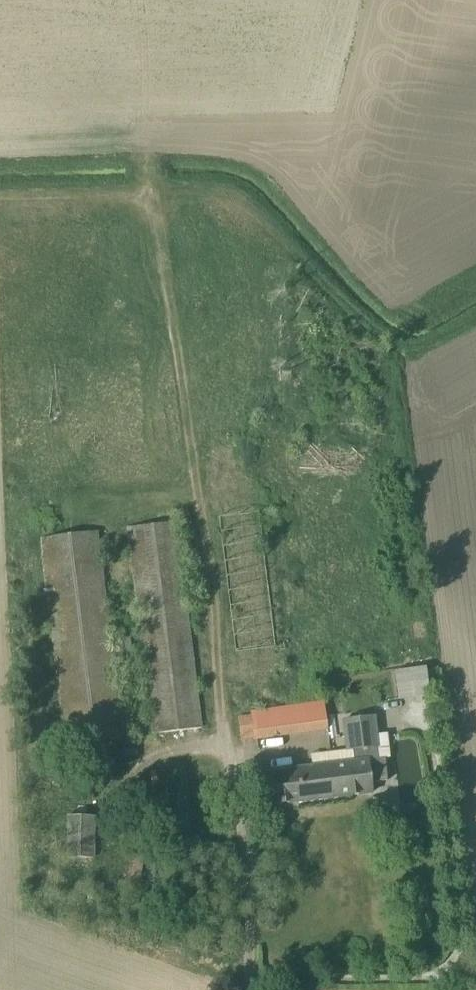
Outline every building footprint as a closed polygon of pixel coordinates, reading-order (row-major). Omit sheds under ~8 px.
[(128,527),(153,734),(201,728),(175,521),(128,527)] [(41,538),(66,743),(122,737),(96,531),(41,538)] [(250,711),(251,716),(239,717),(242,737),(254,736),(254,738),(328,728),(324,700),(250,711)] [(332,765),(336,797),(373,793),(371,782),(387,781),(384,758),(377,759),(376,747),(379,747),(375,716),(342,720),(345,751),(352,750),(354,763),(332,765)] [(336,797),(332,765),(260,774),(264,806),(336,797)] [(64,860),(73,860),(93,860),(93,817),(65,817),(64,860)] [(141,855),(122,855),(122,894),(135,894),(135,886),(141,886),(141,855)]
